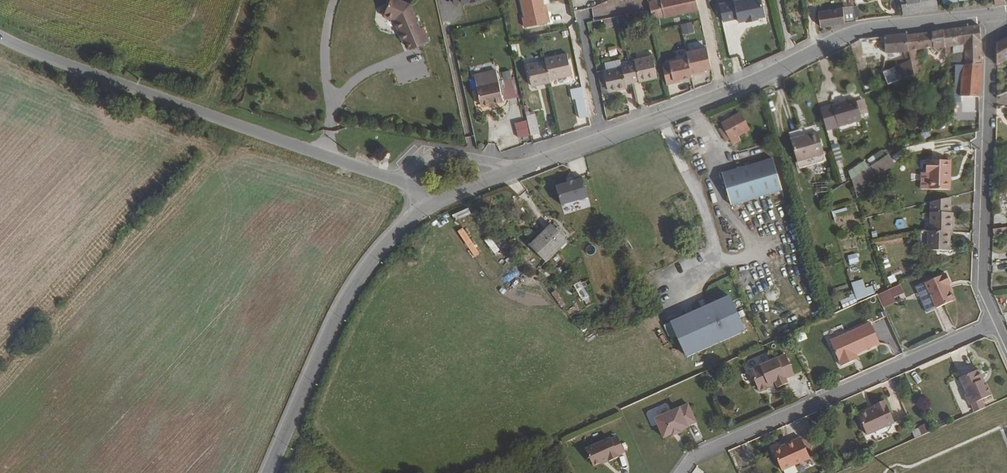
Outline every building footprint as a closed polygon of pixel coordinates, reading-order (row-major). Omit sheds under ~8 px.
[(423,28),(421,29),(411,4),(402,0),(391,0),(388,6),(386,7),(382,13),(385,18),(394,21),(397,32),(401,31),(405,41),(409,50),(428,42),(423,28)] [(548,11),(545,12),(543,0),(522,0),(528,27),(550,22),(548,11)] [(666,17),(699,11),(696,0),(662,0),(666,17)] [(724,4),(728,21),(742,18),(743,21),(749,20),(750,21),(764,18),(764,16),(770,15),(767,0),(741,0),(724,4)] [(924,0),(915,0),(902,2),(905,17),(927,14),(924,0)] [(953,0),(924,0),(927,14),(955,10),(953,0)] [(663,18),(658,1),(649,3),(653,20),(663,18)] [(857,23),(855,7),(838,9),(820,11),(822,25),(823,27),(857,23)] [(584,19),(592,18),(591,9),(583,10),(584,19)] [(603,17),(603,25),(617,25),(617,17),(603,17)] [(979,40),(980,24),(964,26),(966,43),(979,40)] [(966,43),(964,26),(907,33),(910,49),(910,52),(917,51),(917,48),(935,45),(939,47),(964,43),(966,43)] [(910,49),(907,33),(884,35),(887,50),(910,49)] [(887,50),(884,35),(860,37),(862,53),(887,50)] [(999,42),(998,64),(1006,60),(1006,37),(999,42)] [(979,62),(979,40),(966,43),(964,43),(964,62),(979,62)] [(964,62),(964,43),(939,47),(946,55),(953,50),(955,58),(955,61),(964,62)] [(711,68),(706,48),(687,53),(688,59),(692,75),(700,73),(700,71),(704,70),(711,68)] [(922,68),(921,60),(919,61),(917,51),(910,52),(911,60),(913,72),(920,71),(919,68),(922,68)] [(572,77),(567,54),(545,59),(546,63),(550,81),(572,77)] [(656,76),(651,55),(625,61),(629,82),(656,76)] [(619,63),(618,59),(602,64),(603,71),(620,67),(619,63)] [(692,75),(688,59),(662,65),(666,85),(675,84),(674,80),(680,79),(692,76),(692,75)] [(913,72),(911,60),(893,67),(898,80),(913,73),(913,72)] [(629,82),(625,61),(619,63),(620,67),(603,71),(608,93),(625,88),(624,84),(629,82)] [(978,94),(979,62),(964,62),(955,61),(954,93),(978,94)] [(550,81),(546,63),(527,67),(531,87),(551,84),(550,81)] [(898,80),(893,67),(882,72),(887,85),(898,80)] [(476,86),(480,105),(502,101),(498,81),(476,86)] [(588,116),(582,88),(573,90),(579,119),(588,116)] [(862,116),(855,96),(848,99),(841,101),(821,108),(827,128),(862,116)] [(748,129),(741,113),(721,122),(722,127),(724,127),(728,138),(730,142),(737,139),(736,134),(748,129)] [(539,133),(536,114),(528,115),(532,134),(539,133)] [(728,138),(724,127),(722,127),(717,128),(722,140),(728,138)] [(792,139),(799,160),(826,152),(820,131),(792,139)] [(834,159),(842,157),(838,142),(830,144),(834,159)] [(856,189),(893,166),(883,149),(865,160),(845,172),(856,189)] [(722,172),(732,204),(783,189),(774,158),(722,172)] [(929,189),(931,160),(924,160),(922,188),(929,189)] [(951,190),(952,162),(931,160),(929,189),(951,190)] [(590,196),(584,177),(557,185),(563,205),(590,196)] [(955,232),(956,213),(953,213),(954,197),(936,201),(935,232),(952,232),(955,232)] [(471,218),(469,210),(454,212),(456,221),(471,218)] [(555,223),(534,243),(551,259),(571,238),(555,223)] [(473,257),(480,253),(463,227),(457,231),(473,257)] [(992,228),(992,237),(1006,236),(1006,227),(992,228)] [(952,252),(952,232),(935,232),(931,232),(930,250),(952,252)] [(856,253),(846,255),(849,265),(858,262),(856,253)] [(881,258),(883,268),(890,267),(887,257),(881,258)] [(887,287),(906,278),(901,268),(882,277),(887,287)] [(961,295),(959,289),(956,287),(953,282),(955,280),(957,279),(952,270),(922,285),(934,310),(961,295)] [(632,285),(630,275),(620,276),(621,287),(632,285)] [(874,293),(871,285),(865,287),(862,278),(850,283),(856,300),(874,293)] [(894,302),(893,297),(902,293),(898,284),(880,292),(885,305),(894,302)] [(673,321),(688,355),(745,329),(730,296),(673,321)] [(574,337),(580,334),(575,323),(569,326),(574,337)] [(881,345),(872,324),(831,341),(842,366),(854,361),(852,356),(857,355),(881,345)] [(794,374),(786,354),(750,369),(757,387),(761,389),(767,386),(767,384),(775,380),(776,383),(777,387),(787,382),(786,378),(794,374)] [(993,395),(988,385),(987,385),(985,385),(983,380),(984,380),(980,369),(961,378),(968,393),(967,394),(971,404),(973,404),(976,412),(986,407),(982,400),(993,395)] [(715,401),(725,397),(721,387),(711,391),(715,401)] [(695,422),(688,404),(655,418),(663,437),(672,433),(680,430),(688,426),(687,425),(695,422)] [(850,422),(859,443),(887,432),(879,413),(866,418),(865,417),(850,422)] [(920,435),(930,431),(927,422),(917,427),(920,435)] [(617,453),(624,450),(618,435),(611,438),(610,437),(586,447),(592,464),(601,461),(609,458),(609,459),(618,456),(617,453)] [(795,448),(792,448),(785,451),(784,451),(783,454),(777,456),(776,454),(776,453),(765,457),(773,472),(789,472),(803,467),(795,448)]
